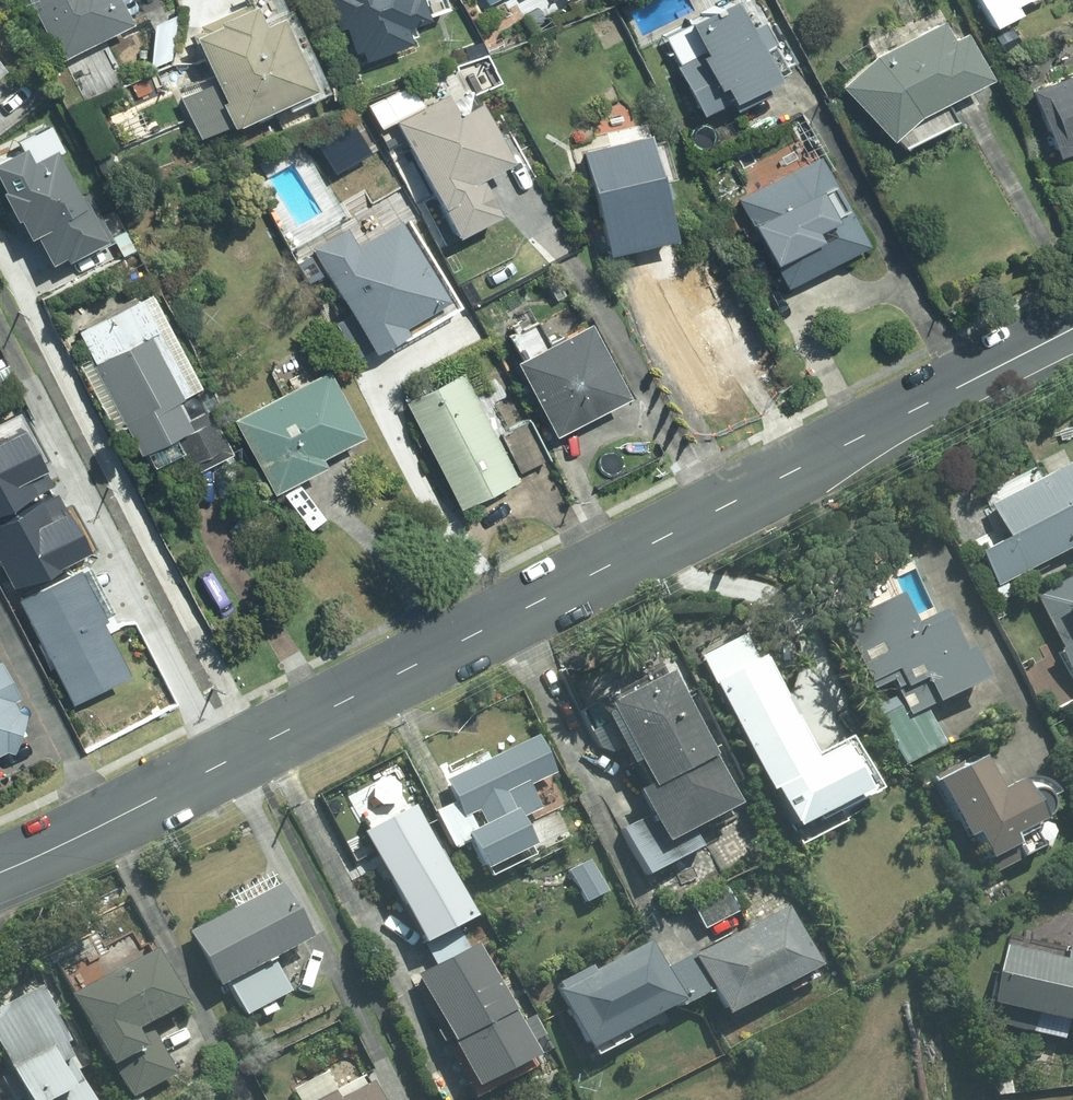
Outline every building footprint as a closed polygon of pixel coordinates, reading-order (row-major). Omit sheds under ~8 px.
[(55,58),(127,22),(116,0),(26,0),(55,58)] [(199,133),(308,80),(275,11),(257,20),(247,0),(246,0),(198,23),(200,26),(190,30),(213,78),(180,94),(199,133)] [(349,47),(357,44),(360,54),(407,37),(402,24),(426,16),(420,0),(332,0),(349,47)] [(771,71),(758,46),(771,39),(760,19),(747,26),(733,0),(723,0),(687,19),(703,49),(676,63),(700,108),(771,71)] [(988,21),(1014,8),(1010,0),(977,0),(988,21)] [(940,17),(873,53),(840,81),(887,136),(891,132),(900,144),(955,116),(944,95),(986,72),(963,29),(950,36),(940,17)] [(1029,86),(1055,153),(1072,146),(1072,69),(1029,86)] [(444,91),(393,117),(453,232),(496,210),(476,173),(507,157),(477,100),(454,112),(444,91)] [(706,254),(682,264),(675,232),(670,233),(647,131),(582,146),(606,252),(637,245),(646,284),(654,282),(688,362),(742,339),(706,254)] [(50,144),(26,156),(20,143),(0,153),(0,187),(24,232),(31,229),(46,259),(57,253),(62,263),(111,238),(87,190),(76,196),(50,144)] [(816,155),(737,197),(782,283),(862,241),(816,155)] [(345,227),(312,246),(370,349),(404,330),(400,324),(445,298),(400,218),(355,244),(345,227)] [(75,329),(135,449),(141,446),(148,459),(177,445),(189,470),(228,451),(207,409),(186,420),(173,396),(187,389),(140,297),(75,329)] [(511,358),(550,431),(623,392),(584,320),(511,358)] [(326,367),(231,417),(269,489),(321,462),(316,453),(359,431),(326,367)] [(461,370),(403,399),(457,505),(515,476),(461,370)] [(526,419),(500,433),(520,469),(546,455),(526,419)] [(53,485),(21,426),(0,437),(0,514),(53,485)] [(996,586),(1072,545),(1072,456),(986,502),(1006,538),(978,552),(996,586)] [(14,593),(89,552),(57,493),(0,524),(0,567),(14,593)] [(80,576),(24,603),(69,696),(121,671),(95,618),(99,616),(80,576)] [(1072,683),(1072,577),(1035,598),(1061,648),(1056,651),(1072,683)] [(912,624),(897,594),(839,622),(870,688),(890,679),(907,714),(982,677),(968,648),(962,651),(942,610),(912,624)] [(815,762),(759,657),(710,683),(766,790),(770,788),(791,828),(872,786),(850,743),(815,762)] [(12,706),(6,696),(13,692),(0,667),(0,745),(7,747),(19,708),(12,706)] [(737,804),(667,672),(605,705),(648,785),(635,792),(663,843),(737,804)] [(534,735),(445,779),(457,802),(435,813),(452,849),(468,841),(482,869),(528,846),(515,819),(540,807),(528,784),(553,772),(534,735)] [(980,757),(936,781),(965,836),(972,833),(986,859),(1014,844),(1009,834),(1039,818),(1019,780),(998,791),(980,757)] [(414,806),(362,833),(419,944),(471,917),(414,806)] [(589,860),(568,871),(584,902),(605,891),(589,860)] [(280,884),(188,933),(216,986),(226,981),(243,1012),(286,989),(269,958),(308,937),(280,884)] [(724,889),(692,906),(704,929),(736,912),(724,889)] [(787,908),(693,955),(724,1014),(817,967),(787,908)] [(650,941),(554,991),(585,1050),(680,1000),(650,941)] [(991,1001),(1072,1021),(1072,959),(1005,943),(991,1001)] [(534,1055),(476,944),(414,977),(472,1088),(534,1055)] [(156,949),(70,996),(108,1066),(111,1064),(128,1095),(173,1071),(146,1021),(184,1001),(156,949)] [(0,1008),(0,1053),(25,1099),(92,1099),(49,1017),(53,1015),(38,988),(0,1008)] [(370,1083),(364,1086),(359,1077),(327,1093),(318,1075),(289,1090),(295,1099),(379,1099),(370,1083)]
